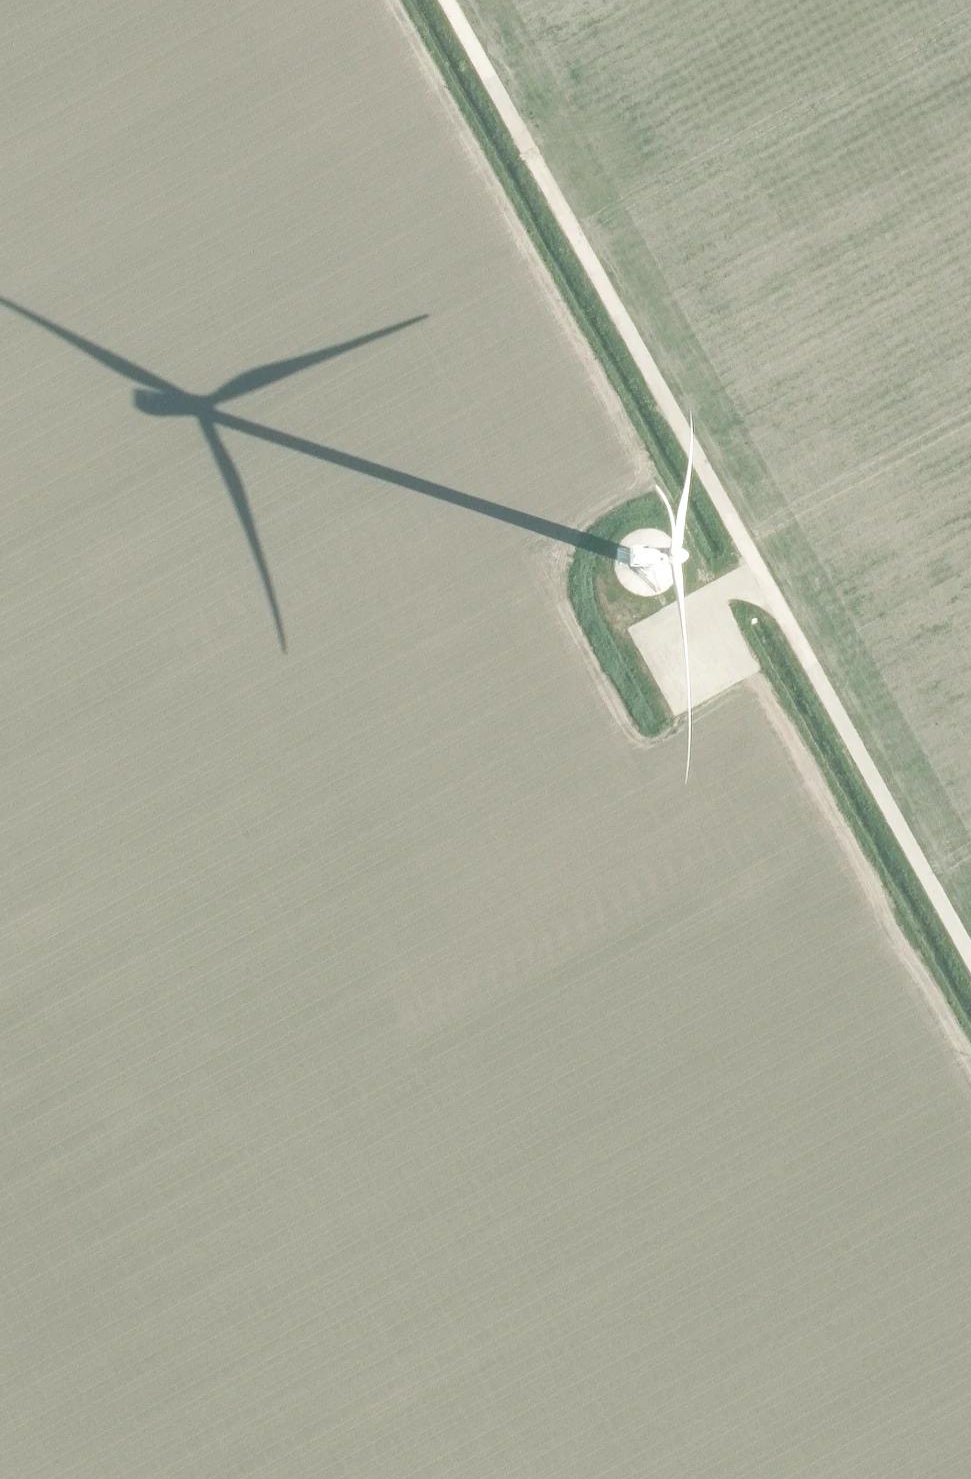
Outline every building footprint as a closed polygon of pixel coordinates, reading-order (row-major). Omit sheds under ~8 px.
[(656,563),(656,562),(656,561),(656,560),(656,559),(655,559),(655,558),(655,557),(654,557),(654,556),(653,556),(653,555),(652,555),(651,555),(651,554),(650,554),(649,554),(648,554),(647,554),(646,554),(645,554),(644,555),(643,555),(643,556),(642,556),(642,557),(641,557),(641,558),(641,559),(640,559),(640,560),(640,561),(640,562),(640,563),(640,564),(640,565),(641,565),(641,566),(641,567),(642,567),(642,568),(643,568),(643,569),(644,569),(645,570),(646,570),(647,570),(648,570),(649,570),(650,570),(651,570),(651,569),(652,569),(653,569),(653,568),(654,568),(654,567),(655,567),(655,566),(655,565),(656,565),(656,564),(656,563)]
